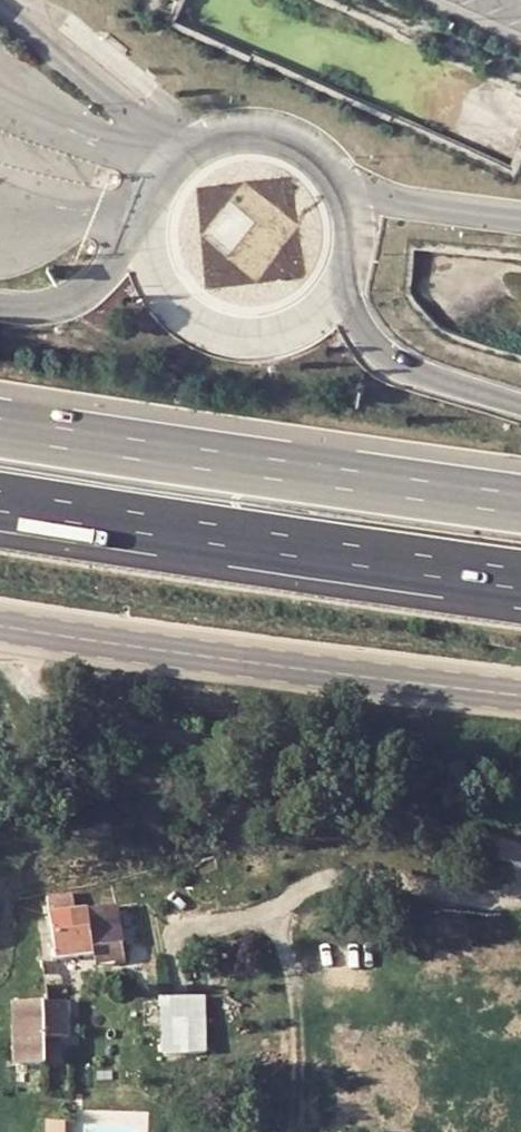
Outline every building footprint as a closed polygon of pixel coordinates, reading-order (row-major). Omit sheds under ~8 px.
[(66,897),(51,898),(54,915),(69,912),(66,897)] [(54,915),(50,915),(56,959),(94,954),(93,949),(124,945),(124,944),(119,905),(69,912),(54,915)] [(124,945),(93,949),(94,954),(95,966),(126,962),(124,945)] [(203,995),(161,997),(164,1056),(206,1053),(203,995)] [(70,1037),(69,1003),(44,1003),(14,1004),(15,1065),(45,1064),(45,1037),(70,1037)] [(160,1004),(143,1005),(144,1026),(161,1025),(160,1004)]
